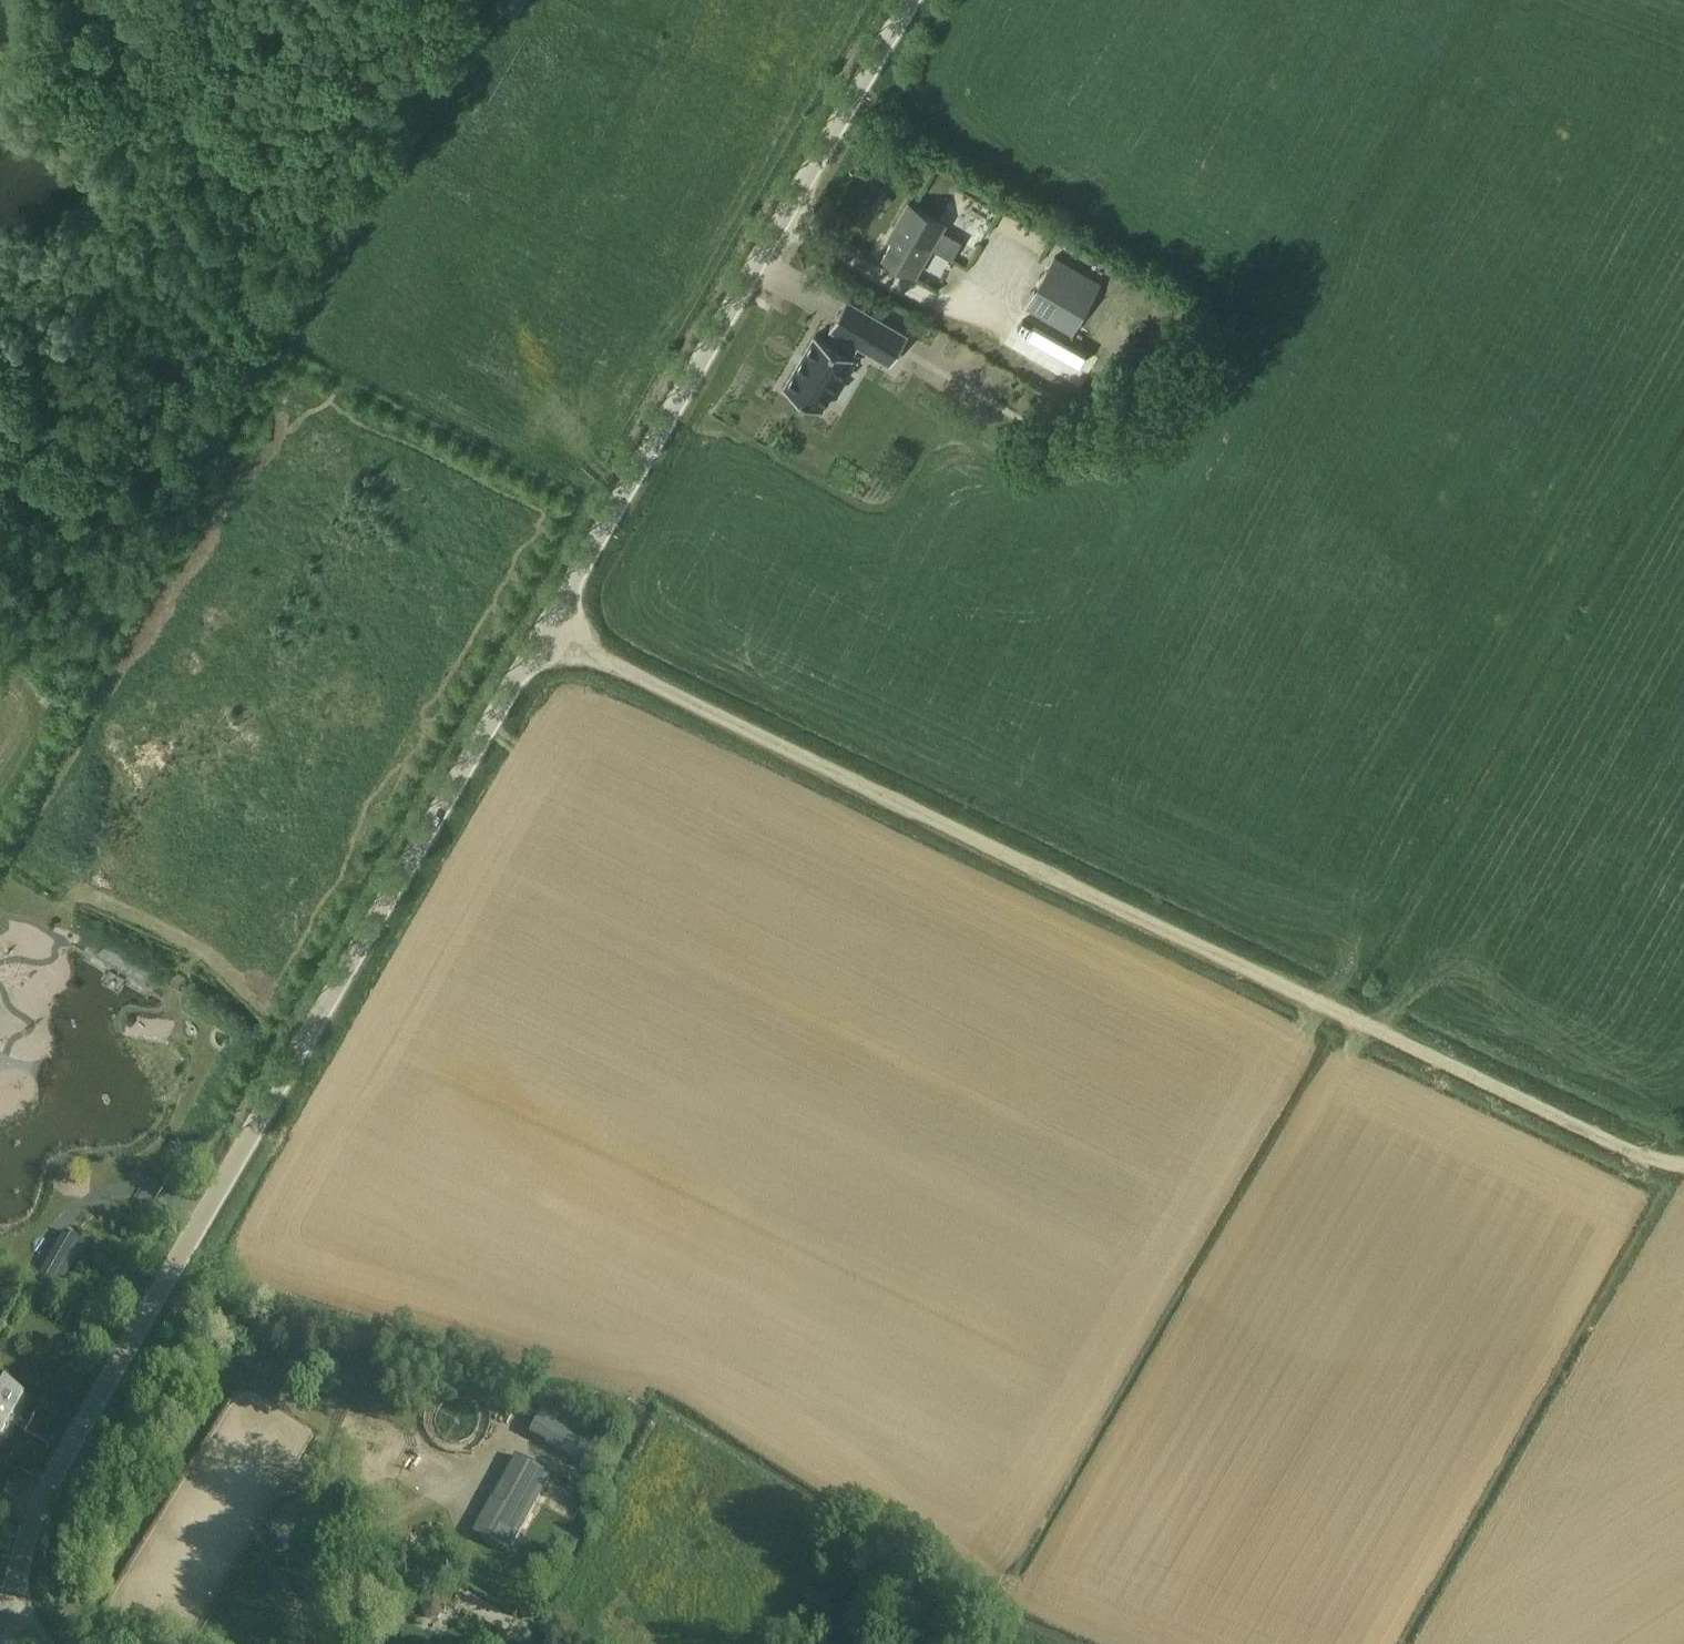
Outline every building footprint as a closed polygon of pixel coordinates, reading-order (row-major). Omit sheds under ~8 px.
[(494,4),(511,14),(519,0),(497,0),(494,4)] [(951,258),(961,242),(942,231),(945,225),(909,204),(894,229),(898,232),(884,256),(916,274),(932,247),(951,258)] [(1026,303),(1074,332),(1096,293),(1102,283),(1054,255),(1026,303)] [(851,354),(858,343),(891,363),(908,334),(847,298),(830,327),(838,332),(832,343),(816,334),(784,387),(821,409),(853,356),(851,354)] [(132,1211),(127,1219),(140,1227),(145,1218),(132,1211)] [(55,1251),(40,1276),(59,1288),(74,1263),(85,1245),(66,1233),(55,1251)] [(0,1381),(0,1434),(6,1423),(4,1422),(9,1413),(11,1414),(23,1394),(0,1381)] [(593,1442),(555,1422),(544,1444),(574,1459),(581,1446),(589,1450),(593,1442)] [(544,1488),(509,1468),(476,1526),(512,1546),(544,1488)]
